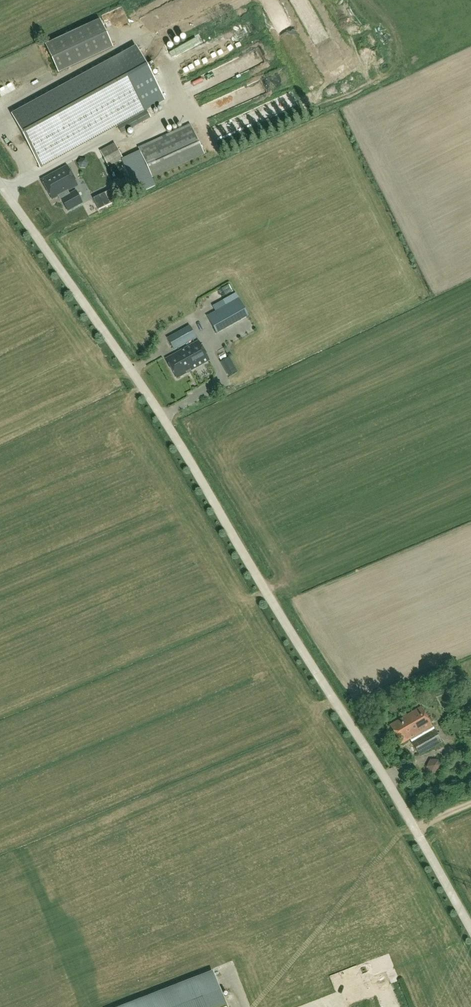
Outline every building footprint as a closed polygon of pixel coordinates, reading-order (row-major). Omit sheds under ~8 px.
[(100,20),(45,45),(59,74),(113,48),(100,20)] [(150,118),(130,80),(119,59),(13,116),(40,168),(117,126),(122,133),(150,118)] [(190,124),(138,148),(152,179),(204,156),(190,124)] [(109,167),(123,159),(114,143),(100,151),(109,167)] [(143,182),(132,157),(122,161),(133,186),(143,182)] [(78,163),(80,168),(86,168),(88,164),(86,159),(81,159),(78,163)] [(77,185),(67,166),(41,180),(51,199),(59,195),(67,211),(82,203),(76,191),(69,194),(67,191),(77,185)] [(115,188),(93,199),(99,210),(121,199),(115,188)] [(207,316),(216,333),(248,316),(238,298),(207,316)] [(174,350),(196,338),(189,326),(167,338),(174,350)] [(165,359),(177,379),(210,361),(199,340),(165,359)] [(229,378),(237,374),(229,358),(221,362),(229,378)] [(441,742),(421,707),(390,725),(401,744),(410,739),(419,755),(441,742)] [(426,766),(427,775),(440,773),(439,764),(426,766)] [(120,1006),(227,1006),(213,971),(120,1006)]
